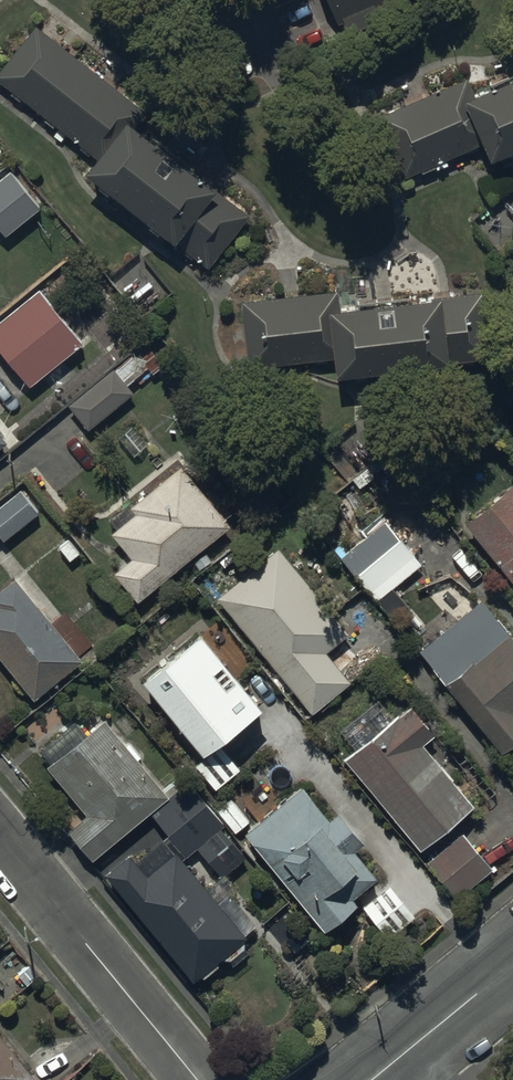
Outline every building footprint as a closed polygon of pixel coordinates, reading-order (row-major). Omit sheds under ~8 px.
[(345,30),(413,0),(331,0),(345,30)] [(0,65),(0,84),(65,135),(57,145),(67,153),(75,143),(91,156),(82,167),(171,237),(169,240),(207,270),(249,217),(211,187),(213,184),(136,124),(145,112),(33,24),(0,65)] [(382,125),(408,184),(487,149),(492,161),(512,152),(512,79),(474,96),(470,86),(382,125)] [(0,182),(0,225),(9,236),(46,206),(16,169),(0,182)] [(0,321),(0,351),(30,388),(84,344),(39,290),(0,321)] [(339,297),(244,307),(251,373),(336,364),(337,377),(493,360),(486,297),(442,301),(441,297),(340,308),(339,297)] [(117,370),(72,407),(92,432),(138,395),(133,388),(150,374),(137,359),(120,373),(117,370)] [(231,527),(181,468),(131,509),(138,517),(113,538),(132,561),(114,575),(139,605),(231,527)] [(0,508),(0,535),(7,543),(43,514),(23,490),(0,508)] [(471,529),(512,581),(512,495),(471,529)] [(422,563),(377,512),(361,525),(368,533),(341,557),(392,614),(406,602),(393,589),(422,563)] [(357,637),(288,550),(221,603),(313,719),(359,683),(335,654),(357,637)] [(36,702),(96,652),(69,620),(58,629),(16,580),(0,593),(0,659),(36,702)] [(481,607),(421,657),(503,754),(512,746),(512,645),(481,607)] [(200,639),(144,684),(208,762),(263,717),(200,639)] [(381,704),(343,735),(358,753),(346,763),(421,854),(476,809),(426,748),(438,739),(415,711),(397,725),(381,704)] [(75,724),(40,754),(50,766),(46,769),(87,818),(69,833),(95,864),(171,800),(139,762),(144,758),(132,744),(127,748),(105,722),(86,738),(75,724)] [(155,817),(191,861),(228,831),(192,787),(155,817)] [(268,803),(248,819),(261,835),(249,844),(328,941),(362,914),(356,907),(383,885),(360,857),(367,851),(345,823),(334,831),(307,798),(281,819),(268,803)] [(468,836),(423,871),(452,907),(497,872),(468,836)] [(128,855),(106,873),(194,980),(201,975),(204,979),(220,966),(219,964),(226,958),(229,962),(247,947),(240,938),(257,924),(221,880),(207,892),(176,854),(147,878),(128,855)] [(0,1037),(0,1079),(35,1079),(0,1037)]
